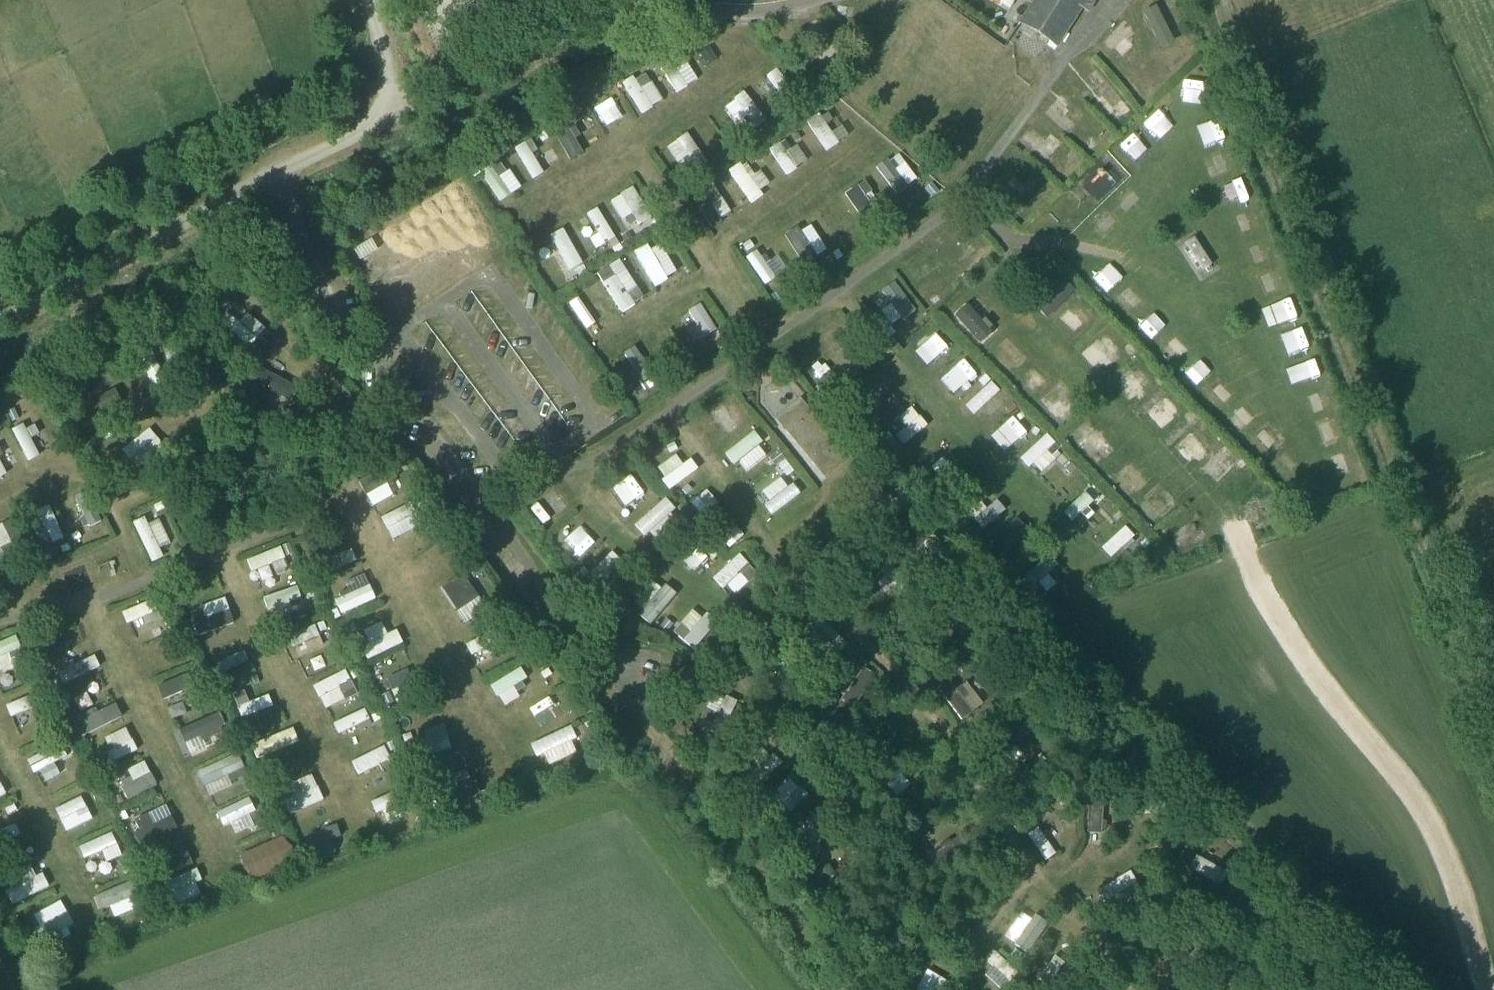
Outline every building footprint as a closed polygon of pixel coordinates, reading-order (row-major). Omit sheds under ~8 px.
[(1096,0),(1036,0),(1021,23),(1058,47),(1082,9),(1088,13),(1096,0)] [(690,35),(684,39),(688,46),(694,42),(690,35)] [(682,40),(677,44),(681,51),(687,47),(682,40)] [(679,51),(668,58),(676,71),(687,64),(679,51)] [(653,60),(646,65),(651,72),(658,68),(653,60)] [(805,85),(798,91),(804,99),(811,94),(805,85)] [(1132,85),(1127,89),(1132,95),(1138,91),(1132,85)] [(778,93),(774,96),(781,105),(785,102),(778,93)] [(829,99),(823,103),(828,110),(834,107),(829,99)] [(587,107),(580,111),(583,117),(590,113),(587,107)] [(827,113),(820,118),(825,125),(832,120),(827,113)] [(747,117),(743,120),(750,128),(754,125),(747,117)] [(574,127),(569,130),(575,141),(580,138),(574,127)] [(750,130),(744,135),(749,142),(755,137),(750,130)] [(796,131),(790,135),(795,143),(801,139),(796,131)] [(544,132),(537,136),(541,143),(548,139),(544,132)] [(742,134),(736,138),(741,145),(747,140),(742,134)] [(529,140),(525,143),(532,155),(536,153),(529,140)] [(785,142),(780,145),(786,153),(791,150),(785,142)] [(752,155),(746,159),(751,166),(757,162),(752,155)] [(687,157),(682,160),(688,169),(693,165),(687,157)] [(894,158),(889,162),(895,170),(900,166),(894,158)] [(499,160),(490,166),(499,178),(507,173),(499,160)] [(477,169),(470,173),(474,179),(480,175),(477,169)] [(682,177),(675,182),(680,189),(687,184),(682,177)] [(865,182),(858,188),(865,197),(872,192),(865,182)] [(931,183),(924,189),(931,197),(938,191),(931,183)] [(653,231),(651,239),(661,242),(663,233),(653,231)] [(629,234),(622,238),(626,244),(632,240),(629,234)] [(615,239),(608,243),(615,255),(622,251),(615,239)] [(749,241),(742,246),(747,253),(754,248),(749,241)] [(838,250),(832,253),(837,260),(842,257),(838,250)] [(1050,261),(1045,267),(1051,273),(1056,267),(1050,261)] [(582,265),(576,269),(579,276),(586,272),(582,265)] [(609,267),(597,275),(603,284),(615,276),(609,267)] [(581,284),(574,289),(579,296),(585,292),(581,284)] [(218,298),(207,309),(213,315),(224,304),(218,298)] [(163,317),(155,321),(162,333),(169,330),(163,317)] [(985,318),(981,322),(989,331),(993,327),(985,318)] [(958,324),(952,329),(958,335),(963,330),(958,324)] [(697,327),(692,330),(699,340),(704,337),(697,327)] [(892,327),(886,332),(891,338),(897,333),(892,327)] [(717,332),(710,337),(714,343),(721,338),(717,332)] [(722,340),(715,344),(719,351),(726,346),(722,340)] [(786,353),(778,358),(784,367),(792,361),(786,353)] [(635,371),(631,374),(636,381),(640,378),(635,371)] [(653,379),(646,384),(650,390),(657,385),(653,379)] [(823,385),(817,391),(822,395),(828,389),(823,385)] [(244,390),(236,392),(237,399),(246,397),(244,390)] [(873,403),(866,410),(869,414),(877,408),(873,403)] [(1011,403),(1005,408),(1010,414),(1017,408),(1011,403)] [(780,424),(823,476),(846,456),(803,404),(780,424)] [(14,409),(6,413),(10,423),(18,419),(14,409)] [(75,410),(67,414),(73,424),(80,420),(75,410)] [(102,413),(86,421),(88,426),(104,418),(102,413)] [(866,418),(860,423),(867,431),(873,426),(866,418)] [(900,418),(893,424),(900,433),(907,428),(900,418)] [(34,426),(26,430),(30,439),(38,435),(34,426)] [(673,443),(666,447),(669,454),(677,450),(673,443)] [(1055,444),(1048,451),(1054,457),(1061,450),(1055,444)] [(779,451),(769,458),(775,466),(782,461),(784,459),(779,451)] [(403,458),(396,462),(400,469),(407,465),(403,458)] [(785,460),(778,465),(782,471),(789,466),(785,460)] [(131,464),(125,468),(130,476),(137,471),(131,464)] [(1071,464),(1065,470),(1070,476),(1076,470),(1071,464)] [(789,466),(782,471),(787,477),(794,472),(789,466)] [(924,477),(918,482),(924,488),(929,483),(924,477)] [(537,481),(530,486),(534,491),(540,486),(537,481)] [(1279,503),(1278,504),(1283,513),(1290,509),(1285,498),(1278,502),(1279,503)] [(961,500),(951,507),(959,516),(968,509),(961,500)] [(423,501),(417,504),(421,512),(427,509),(423,501)] [(162,503),(154,507),(157,513),(165,509),(162,503)] [(1087,508),(1081,514),(1085,518),(1091,513),(1087,508)] [(1119,511),(1113,517),(1118,522),(1124,516),(1119,511)] [(84,518),(79,520),(84,529),(88,527),(84,518)] [(689,524),(682,526),(684,533),(692,530),(689,524)] [(77,531),(70,535),(74,541),(81,537),(77,531)] [(951,535),(945,541),(950,547),(956,541),(951,535)] [(837,537),(829,544),(834,550),(842,543),(837,537)] [(1145,539),(1140,544),(1144,549),(1150,544),(1145,539)] [(983,541),(977,547),(986,555),(992,549),(983,541)] [(13,544),(1,550),(8,564),(20,558),(13,544)] [(31,554),(21,558),(25,565),(34,560),(31,554)] [(457,557),(452,561),(457,568),(462,564),(457,557)] [(285,559),(272,564),(275,572),(288,566),(285,559)] [(478,565),(469,571),(474,579),(483,573),(478,565)] [(749,566),(740,574),(748,583),(757,575),(749,566)] [(582,568),(578,573),(584,579),(588,574),(582,568)] [(1018,579),(1013,583),(1019,590),(1024,585),(1018,579)] [(309,583),(301,585),(306,600),(314,597),(309,583)] [(347,590),(338,594),(340,600),(350,596),(347,590)] [(174,593),(172,602),(182,605),(185,596),(174,593)] [(626,598),(618,601),(620,607),(628,604),(626,598)] [(299,600),(287,604),(289,610),(301,606),(299,600)] [(870,613),(864,620),(873,628),(879,622),(870,613)] [(203,615),(192,619),(194,624),(205,620),(203,615)] [(514,619),(509,622),(513,629),(519,625),(514,619)] [(666,620),(658,628),(665,634),(673,625),(666,620)] [(324,622),(317,625),(320,633),(327,630),(324,622)] [(353,623),(346,626),(350,634),(356,631),(353,623)] [(174,626),(166,630),(169,636),(177,633),(174,626)] [(319,637),(304,643),(308,653),(323,646),(319,637)] [(502,639),(481,651),(484,656),(505,644),(502,639)] [(18,650),(9,654),(12,660),(17,657),(21,656),(18,650)] [(226,653),(214,658),(217,664),(228,659),(226,653)] [(832,653),(826,660),(831,665),(837,659),(832,653)] [(539,656),(533,661),(536,667),(543,662),(539,656)] [(198,666),(190,670),(194,679),(202,676),(198,666)] [(961,668),(954,670),(956,678),(963,676),(961,668)] [(356,669),(349,673),(353,680),(360,677),(356,669)] [(547,669),(540,674),(544,680),(551,675),(547,669)] [(34,670),(24,674),(28,683),(38,679),(34,670)] [(352,682),(339,688),(345,700),(358,694),(352,682)] [(522,683),(513,688),(516,693),(525,688),(522,683)] [(808,683),(806,690),(814,692),(816,685),(808,683)] [(961,687),(956,691),(963,700),(968,696),(961,687)] [(193,688),(181,693),(187,707),(199,702),(193,688)] [(387,693),(380,697),(384,707),(391,703),(387,693)] [(54,707),(46,710),(48,716),(56,713),(54,707)] [(90,711),(79,717),(81,722),(93,716),(90,711)] [(377,713),(371,716),(374,723),(381,720),(377,713)] [(709,713),(705,722),(712,725),(716,716),(709,713)] [(56,715),(48,718),(50,724),(58,721),(56,715)] [(369,721),(359,725),(361,730),(371,725),(369,721)] [(589,722),(578,729),(582,736),(593,730),(589,722)] [(252,724),(242,728),(245,736),(255,732),(252,724)] [(220,729),(201,737),(203,742),(223,733),(220,729)] [(410,734),(402,736),(404,743),(412,740),(410,734)] [(724,739),(718,744),(721,748),(723,751),(729,746),(724,739)] [(1023,740),(1015,747),(1020,753),(1028,745),(1023,740)] [(716,741),(709,746),(715,753),(721,748),(718,744),(716,741)] [(391,742),(386,744),(389,752),(395,750),(391,742)] [(111,744),(98,750),(101,756),(113,750),(111,744)] [(415,748),(408,750),(411,758),(418,756),(415,748)] [(732,748),(727,753),(733,759),(737,755),(732,748)] [(100,761),(94,764),(97,771),(103,768),(100,761)] [(388,761),(379,766),(381,771),(390,766),(388,761)] [(754,765),(746,772),(750,776),(757,769),(754,765)] [(278,767),(267,771),(270,780),(281,776),(278,767)] [(246,769),(227,777),(231,785),(249,776),(246,769)] [(83,771),(75,775),(78,781),(86,778),(83,771)] [(861,777),(858,786),(866,787),(868,779),(861,777)] [(430,781),(423,784),(426,793),(433,791),(430,781)] [(255,782),(249,785),(252,792),(259,789),(255,782)] [(448,782),(439,785),(441,791),(450,788),(448,782)] [(412,784),(406,787),(409,795),(416,792),(412,784)] [(1102,785),(1092,785),(1092,794),(1102,794),(1102,785)] [(291,788),(280,793),(284,802),(295,797),(291,788)] [(120,795),(114,798),(117,805),(124,802),(120,795)] [(1064,796),(1061,804),(1068,806),(1071,798),(1064,796)] [(125,811),(119,814),(122,822),(129,819),(125,811)] [(147,815),(134,822),(139,832),(152,826),(147,815)] [(1160,823),(1155,828),(1161,834),(1166,829),(1160,823)] [(788,825),(783,832),(788,837),(794,830),(788,825)] [(337,826),(308,836),(317,860),(334,854),(329,841),(341,837),(337,826)] [(151,847),(139,852),(142,859),(154,854),(151,847)] [(1183,851),(1178,858),(1185,863),(1190,856),(1183,851)] [(309,852),(301,855),(305,862),(312,859),(309,852)] [(167,856),(156,861),(158,866),(169,861),(167,856)] [(927,863),(919,867),(924,876),(932,872),(927,863)] [(129,865),(121,868),(124,874),(132,871),(129,865)] [(1147,872),(1145,881),(1152,882),(1154,874),(1147,872)] [(165,887),(156,891),(160,901),(169,897),(165,887)] [(151,896),(144,899),(147,905),(154,902),(151,896)] [(1162,915),(1156,920),(1163,926),(1168,921),(1162,915)] [(1171,926),(1165,932),(1173,940),(1179,935),(1171,926)] [(27,927),(20,931),(23,938),(31,934),(27,927)] [(31,937),(25,940),(29,947),(34,944),(31,937)] [(1015,950),(1010,956),(1017,961),(1022,954),(1015,950)] [(1247,967),(1244,978),(1253,980),(1255,969),(1247,967)] [(913,978),(905,981),(907,987),(915,984),(913,978)]
